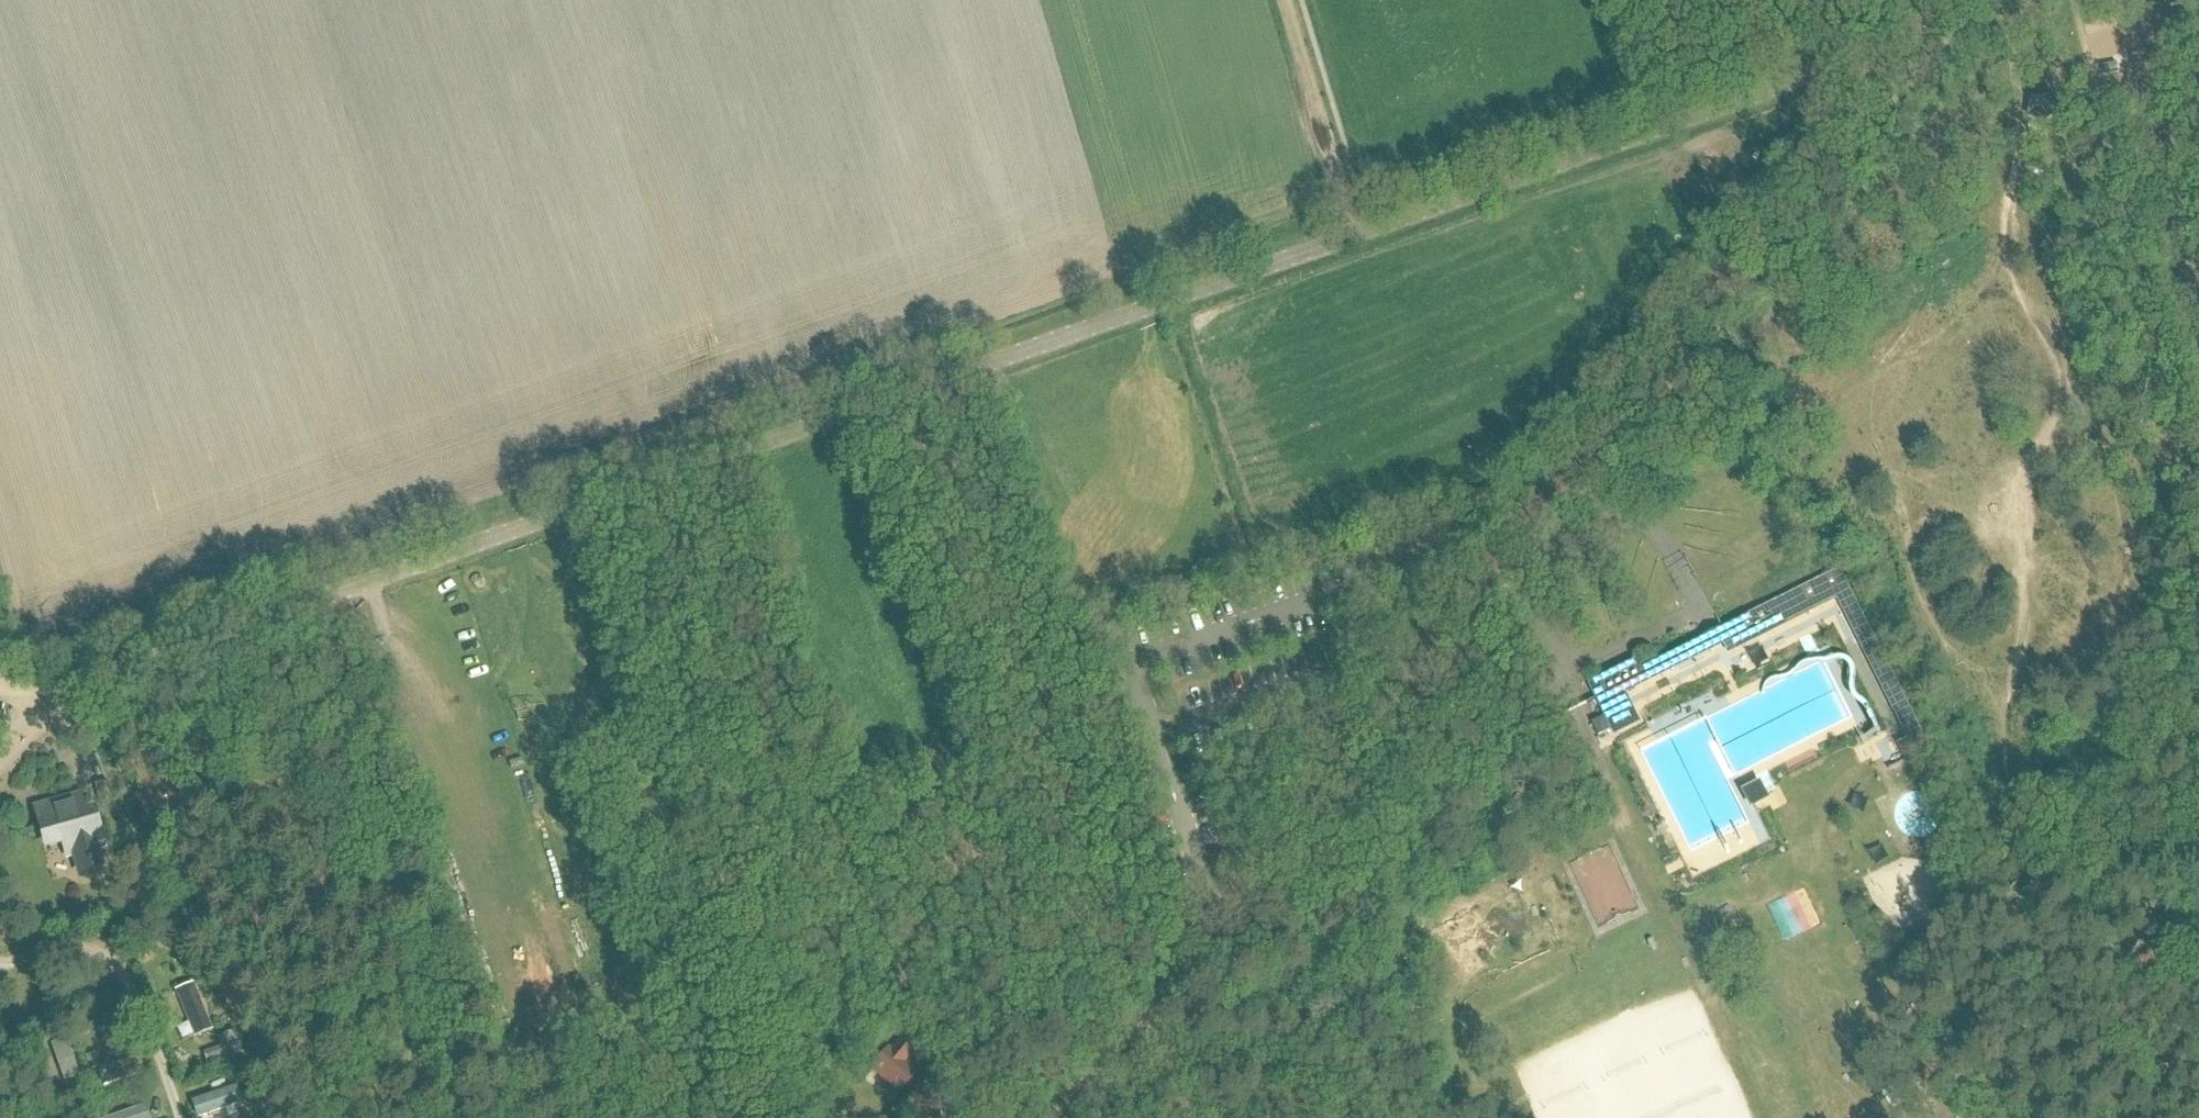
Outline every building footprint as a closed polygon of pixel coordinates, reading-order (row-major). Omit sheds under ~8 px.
[(1933,752),(1841,570),(1645,668),(1641,658),(1589,683),(1598,703),(1605,717),(1598,721),(1605,734),(1612,731),(1614,736),(1641,725),(1627,694),(1727,644),(1733,655),(1838,601),(1907,740),(1898,745),(1908,765),(1933,752)] [(86,811),(81,796),(36,808),(46,850),(64,846),(67,859),(72,857),(73,863),(87,859),(86,854),(104,848),(94,808),(86,811)] [(1563,834),(1526,853),(1558,912),(1578,902),(1574,894),(1590,886),(1563,834)] [(874,1071),(900,1093),(908,1084),(915,1076),(903,1065),(918,1048),(904,1036),(889,1053),(874,1071)] [(224,1047),(204,1054),(209,1070),(230,1063),(224,1047)] [(87,1058),(90,1070),(99,1068),(95,1055),(87,1058)] [(81,1084),(71,1087),(75,1100),(85,1096),(81,1084)]
